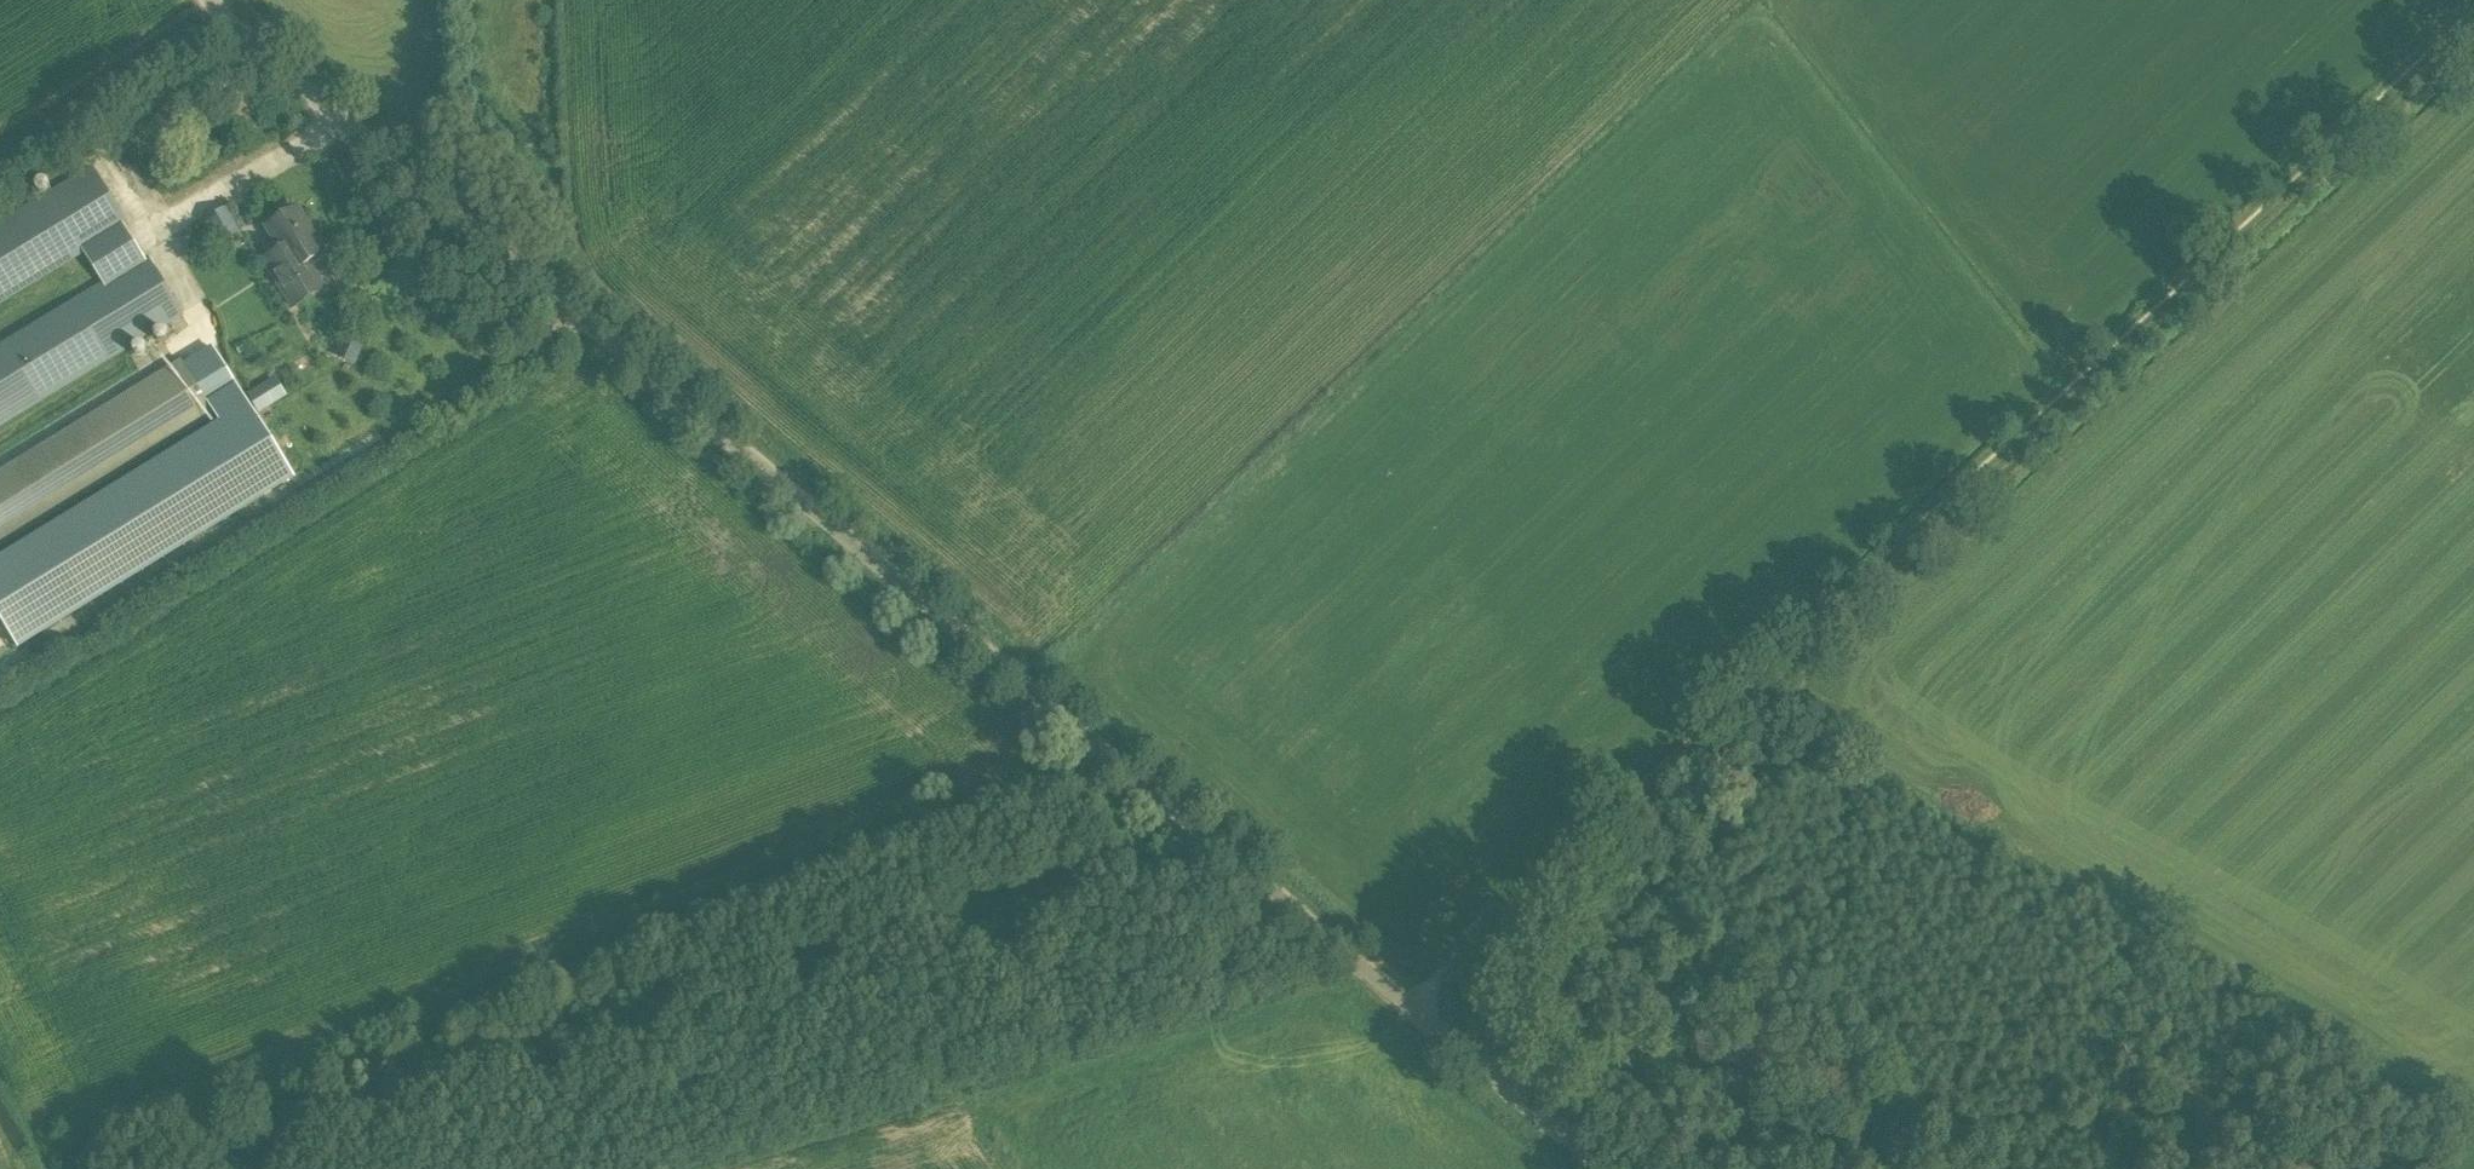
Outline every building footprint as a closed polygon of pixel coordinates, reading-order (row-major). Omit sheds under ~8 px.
[(325,147),(335,135),(318,120),(308,132),(325,147)] [(125,225),(127,224),(93,168),(0,225),(0,302),(86,249),(107,282),(0,348),(0,425),(182,313),(147,257),(145,258),(125,225)] [(215,244),(241,229),(227,204),(200,219),(215,244)] [(294,307),(325,288),(309,263),(326,252),(299,208),(268,227),(294,270),(278,280),(294,307)] [(0,471),(0,548),(215,416),(221,426),(0,562),(0,617),(18,646),(292,478),(211,346),(184,363),(181,359),(0,471)] [(275,376),(248,393),(259,411),(286,394),(275,376)]
